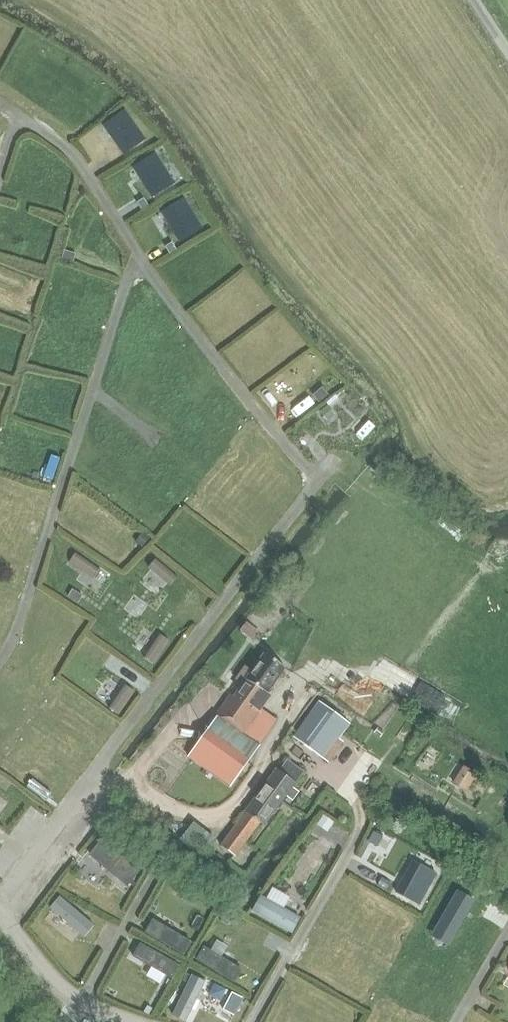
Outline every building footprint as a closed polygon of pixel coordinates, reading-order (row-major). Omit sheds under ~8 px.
[(109,137),(123,156),(144,141),(122,112),(108,123),(115,133),(109,137)] [(138,178),(151,198),(172,183),(152,153),(137,164),(144,174),(138,178)] [(194,193),(188,196),(201,222),(207,219),(194,193)] [(173,217),(167,221),(180,241),(201,227),(181,197),(166,207),(173,217)] [(143,199),(137,203),(141,209),(147,205),(143,199)] [(171,243),(165,247),(169,253),(175,249),(171,243)] [(93,577),(98,569),(75,552),(69,561),(93,577)] [(170,585),(176,578),(155,559),(148,567),(170,585)] [(72,588),(67,596),(78,603),(83,595),(72,588)] [(239,631),(253,641),(260,632),(246,622),(239,631)] [(152,663),(168,640),(160,635),(144,657),(152,663)] [(266,693),(284,668),(263,654),(234,697),(231,696),(215,718),(216,718),(207,732),(209,734),(193,758),(231,784),(275,720),(260,710),(270,696),(266,693)] [(125,685),(109,708),(118,714),(134,691),(125,685)] [(338,739),(349,724),(319,702),(293,738),(322,759),(337,738),(338,739)] [(279,773),(294,784),(302,774),(286,763),(279,773)] [(470,794),(480,775),(465,767),(455,786),(470,794)] [(294,784),(279,773),(275,770),(244,813),(245,813),(220,847),(234,857),(259,823),(263,826),(294,784)] [(327,832),(333,823),(323,815),(316,825),(327,832)] [(196,823),(181,841),(204,859),(219,841),(196,823)] [(381,838),(374,833),(369,842),(376,846),(381,838)] [(89,855),(127,887),(139,872),(101,840),(89,855)] [(418,906),(436,873),(413,861),(396,894),(418,906)] [(448,940),(453,939),(474,901),(458,891),(436,930),(438,934),(448,940)] [(299,917),(258,895),(249,911),(290,933),(299,917)] [(94,925),(60,897),(50,908),(84,937),(94,925)] [(152,919),(144,932),(184,955),(192,942),(152,919)] [(171,979),(179,965),(139,943),(132,956),(171,979)] [(242,970),(221,957),(210,950),(203,946),(195,959),(234,983),(242,970)] [(192,975),(173,1014),(186,1021),(205,981),(192,975)] [(232,994),(224,1011),(234,1017),(243,1000),(232,994)]
